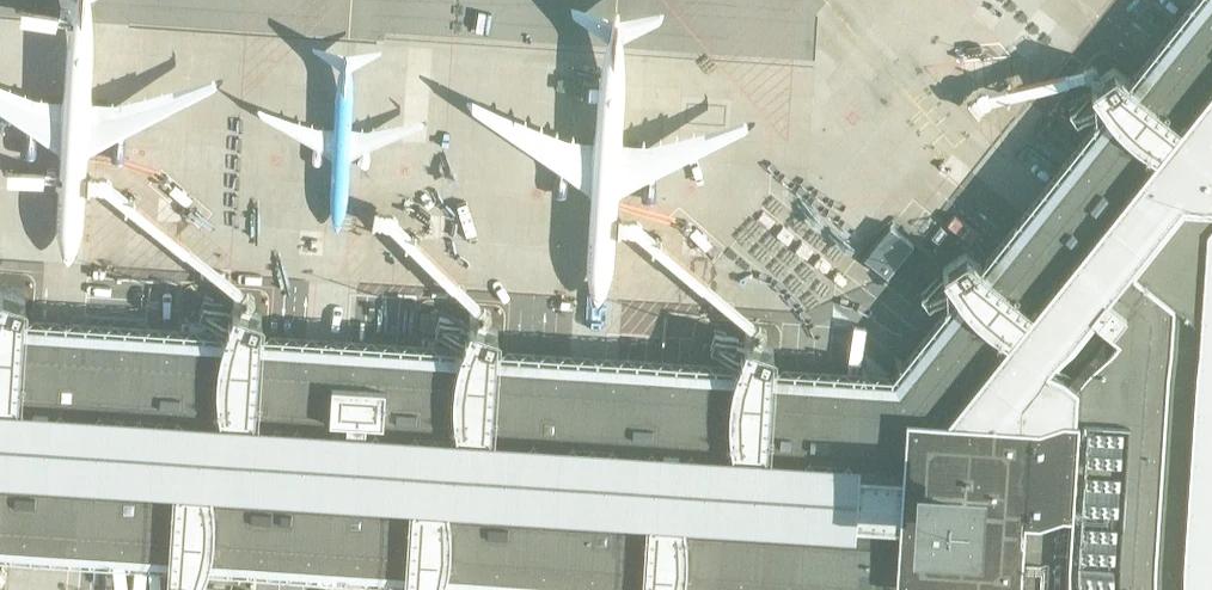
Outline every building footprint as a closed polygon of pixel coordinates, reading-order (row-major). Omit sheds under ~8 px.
[(166,556),(164,579),(194,588),(196,583),(199,575),(204,558),(400,571),(399,589),(437,589),(441,574),(638,587),(638,589),(678,589),(690,589),(1211,589),(1211,0),(1196,0),(1133,78),(1113,62),(1090,82),(1093,87),(1097,93),(1108,109),(985,263),(964,248),(942,267),(945,272),(948,278),(960,295),(894,376),(772,368),(774,337),(747,329),(739,344),(736,350),(731,365),(498,349),(500,317),(471,310),(463,327),(460,332),(455,346),(261,334),(263,303),(234,294),(225,310),(223,316),(217,331),(27,319),(30,288),(0,279),(0,545),(166,556)] [(890,224),(888,227),(864,256),(888,274),(914,242),(913,242),(890,224)]
